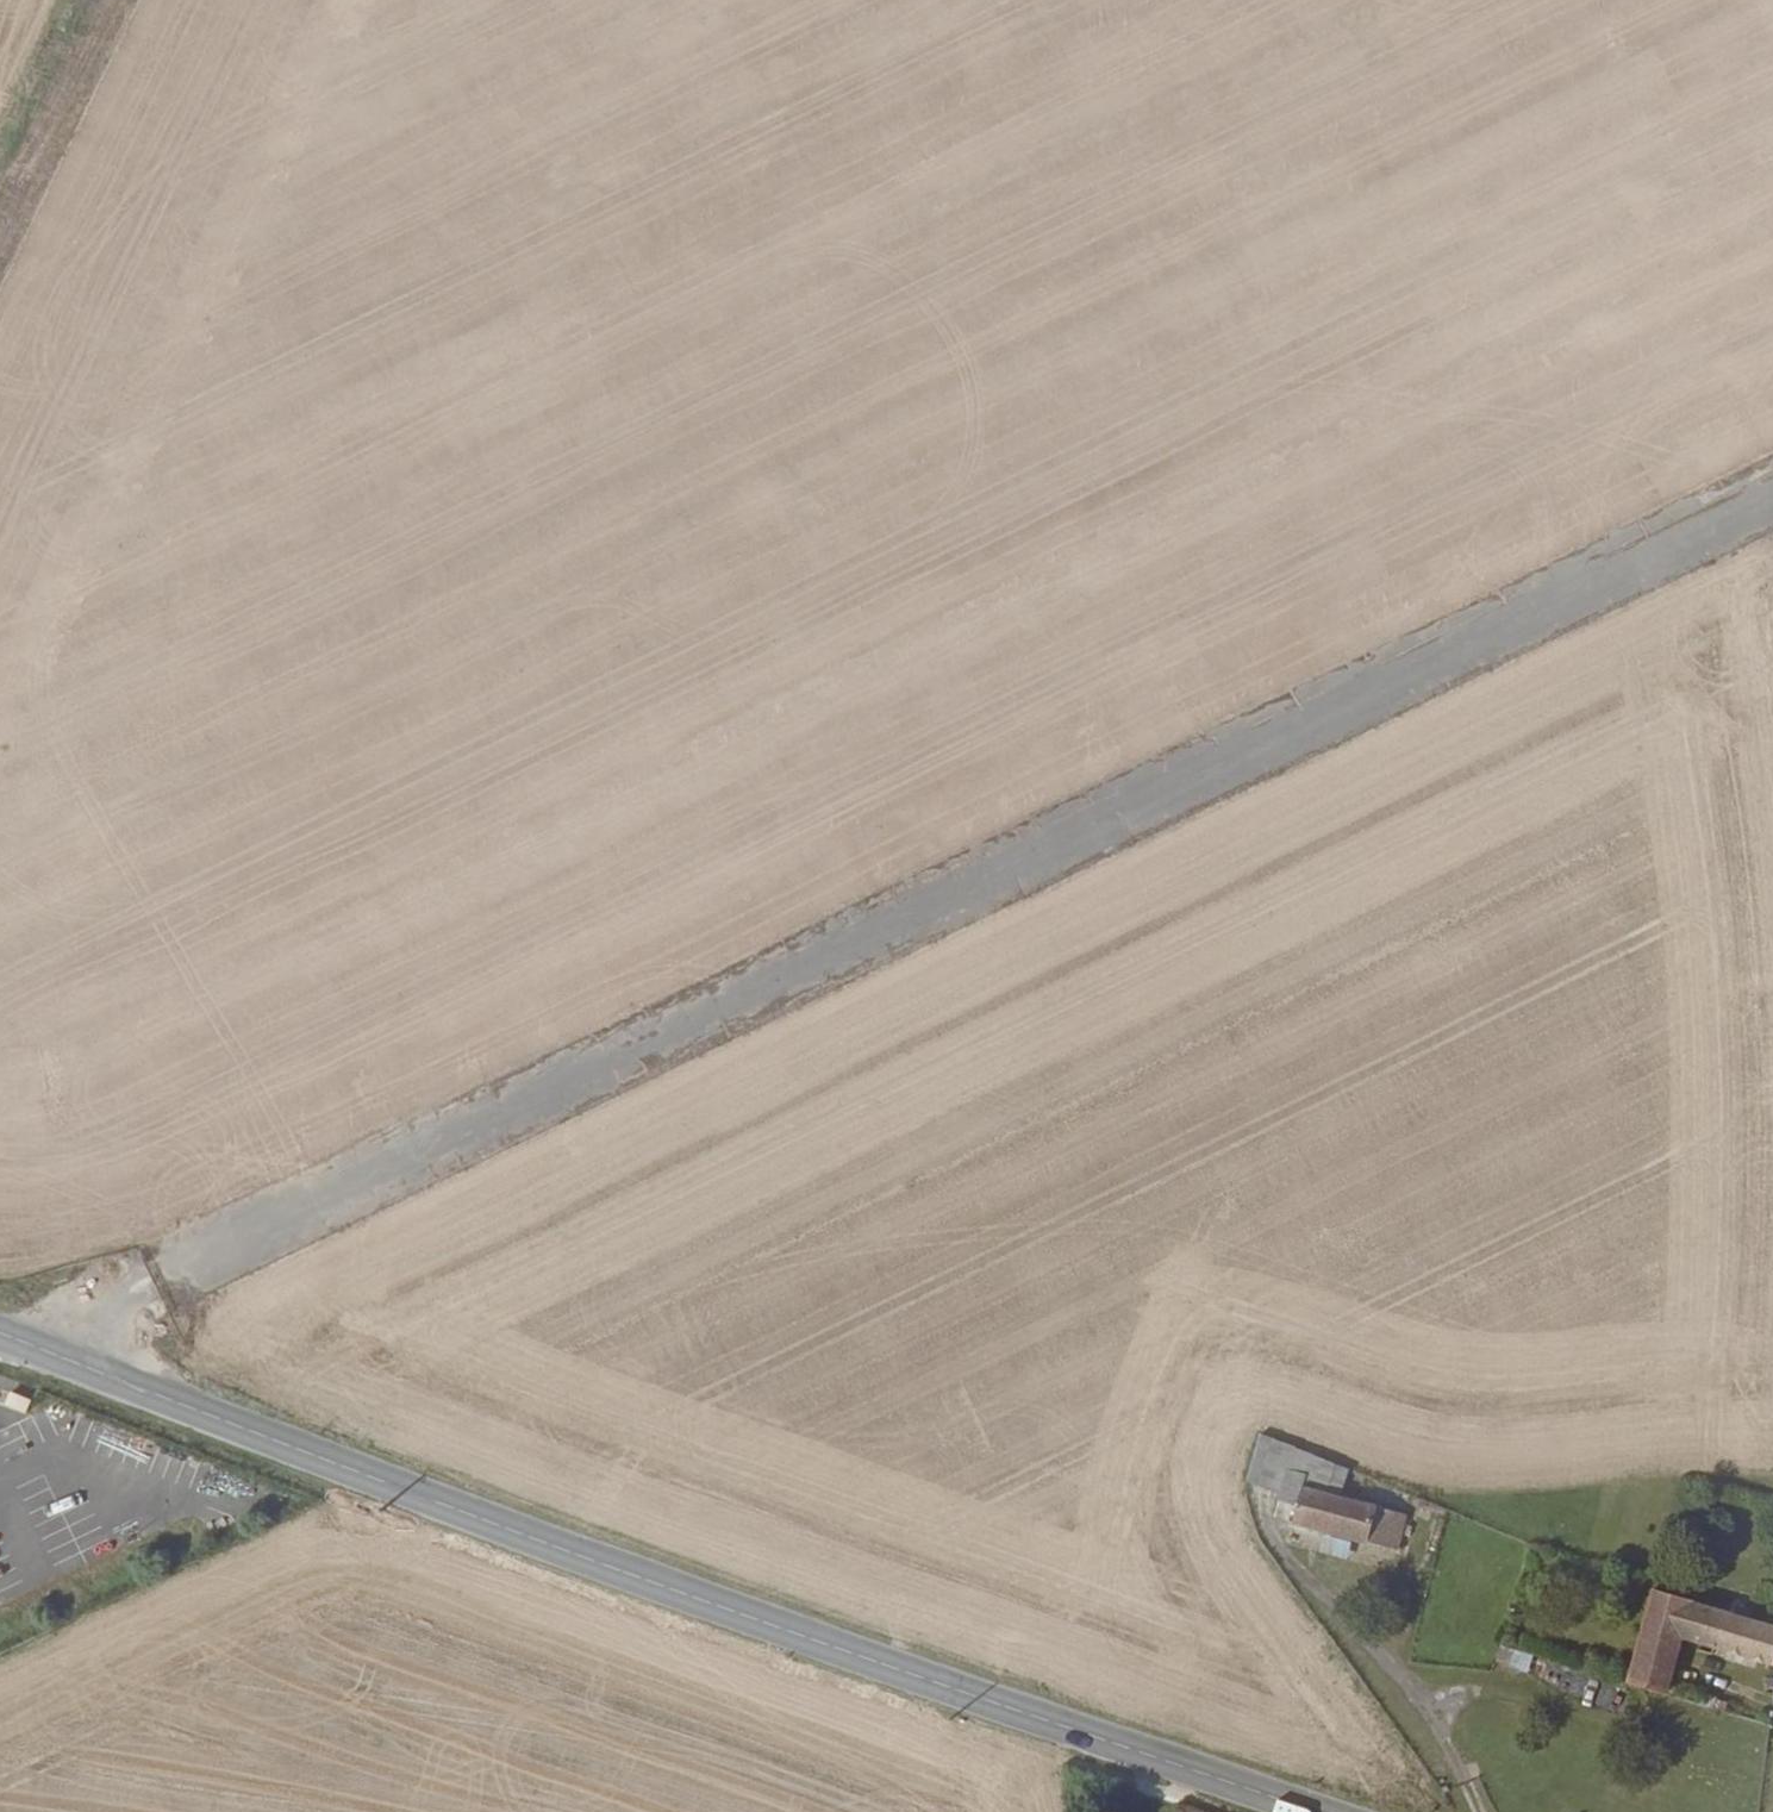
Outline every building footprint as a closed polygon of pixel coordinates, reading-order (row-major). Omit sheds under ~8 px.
[(1264,1454),(1261,1464),(1286,1471),(1289,1462),(1264,1454)] [(1261,1464),(1256,1487),(1278,1494),(1278,1510),(1354,1533),(1365,1495),(1332,1486),(1311,1480),(1286,1471),(1261,1464)] [(1314,1473),(1311,1480),(1332,1486),(1332,1477),(1314,1473)] [(1375,1540),(1387,1501),(1365,1495),(1354,1533),(1375,1540)] [(1624,1671),(1659,1681),(1673,1627),(1772,1656),(1772,1613),(1750,1606),(1755,1591),(1727,1583),(1721,1598),(1649,1578),(1624,1671)] [(1531,1672),(1535,1655),(1512,1650),(1508,1666),(1531,1672)]
